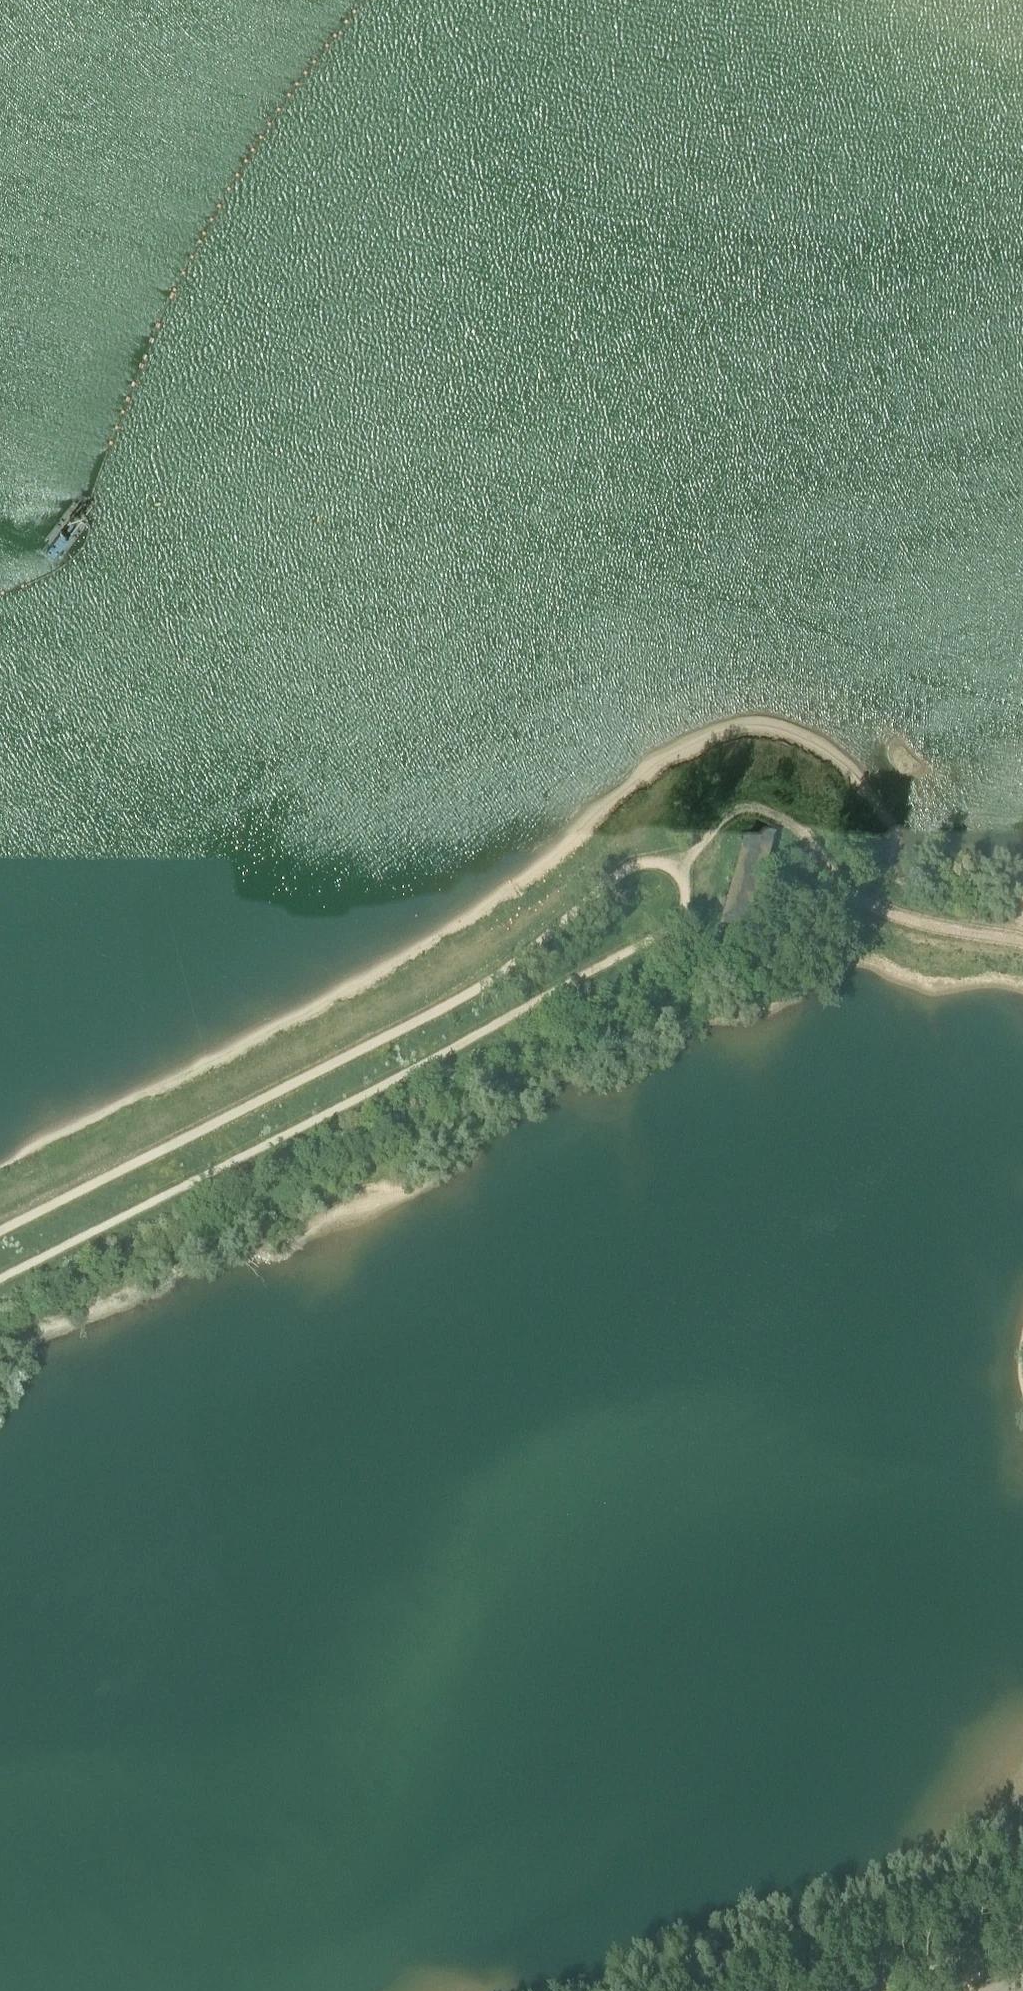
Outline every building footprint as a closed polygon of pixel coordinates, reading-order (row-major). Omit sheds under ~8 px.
[(746,943),(774,834),(747,827),(720,936),(746,943)]
